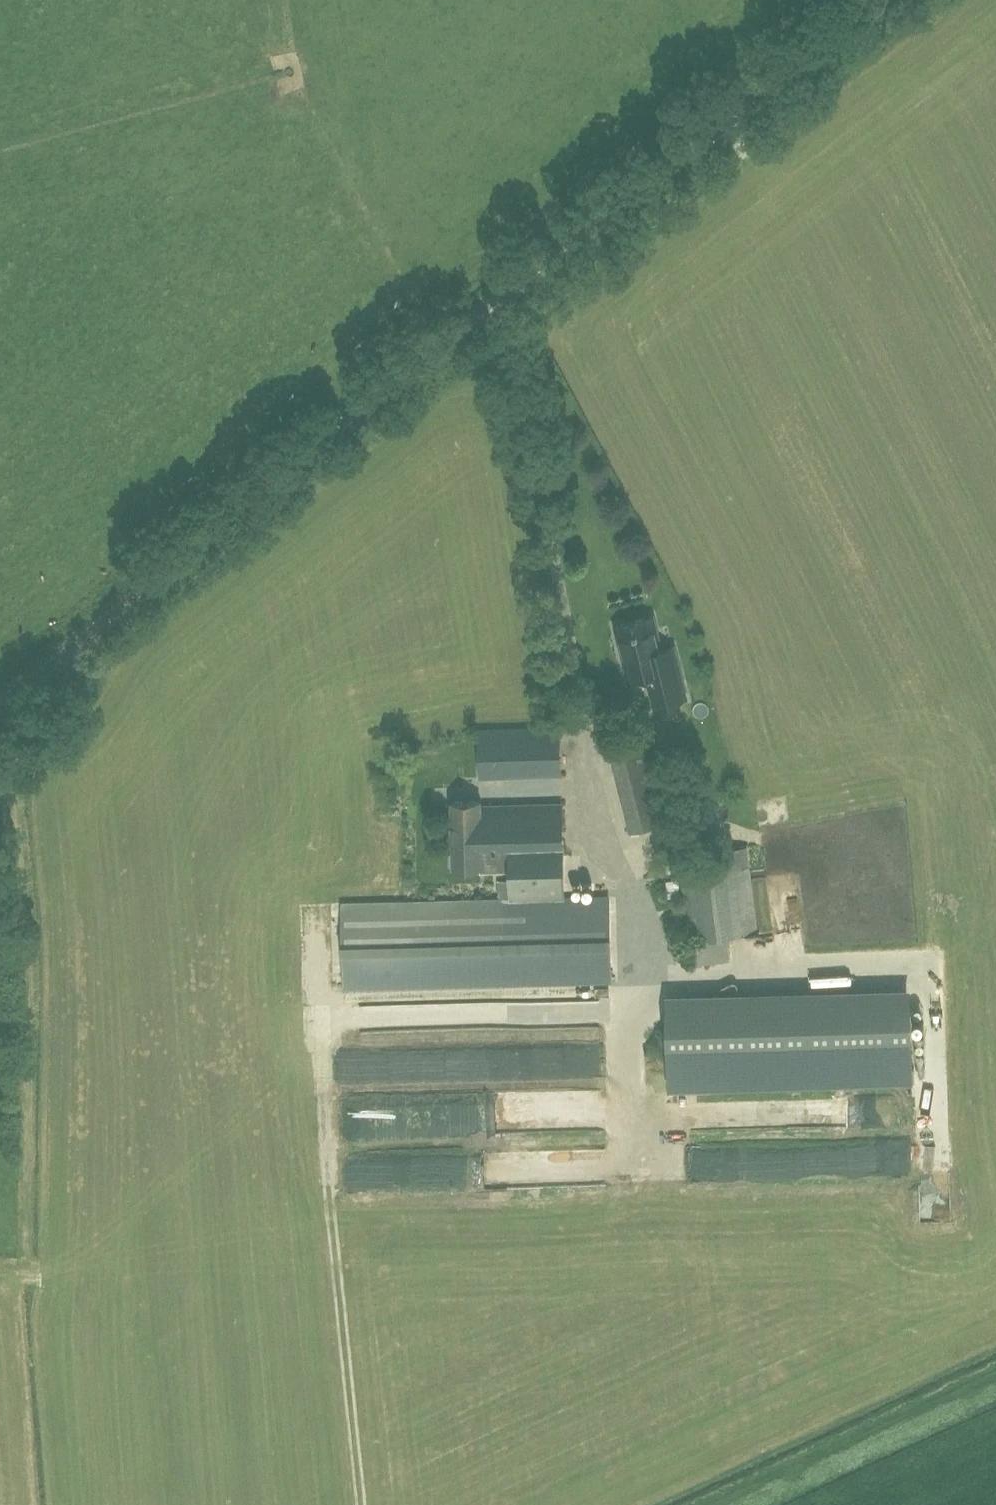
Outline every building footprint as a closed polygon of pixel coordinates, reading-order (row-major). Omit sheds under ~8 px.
[(655,706),(686,699),(673,647),(660,650),(652,616),(617,625),(630,680),(647,676),(655,706)] [(481,779),(562,777),(560,726),(479,729),(481,779)] [(647,743),(610,753),(629,831),(667,821),(647,743)] [(499,881),(499,898),(343,900),(344,988),(505,985),(505,984),(611,982),(609,897),(564,898),(562,803),(481,805),(481,800),(452,801),(453,866),(482,866),(482,869),(510,868),(510,881),(499,881)] [(679,856),(689,939),(692,965),(732,961),(730,935),(760,931),(749,846),(679,856)] [(669,990),(669,1026),(725,1027),(725,1030),(828,1031),(828,1033),(870,1033),(869,1055),(877,1055),(877,1070),(907,1070),(908,991),(669,990)] [(603,1001),(539,1002),(539,1010),(481,1011),(482,1024),(603,1022),(603,1001)] [(750,1109),(751,1124),(759,1123),(758,1101),(736,1103),(737,1110),(750,1109)]
